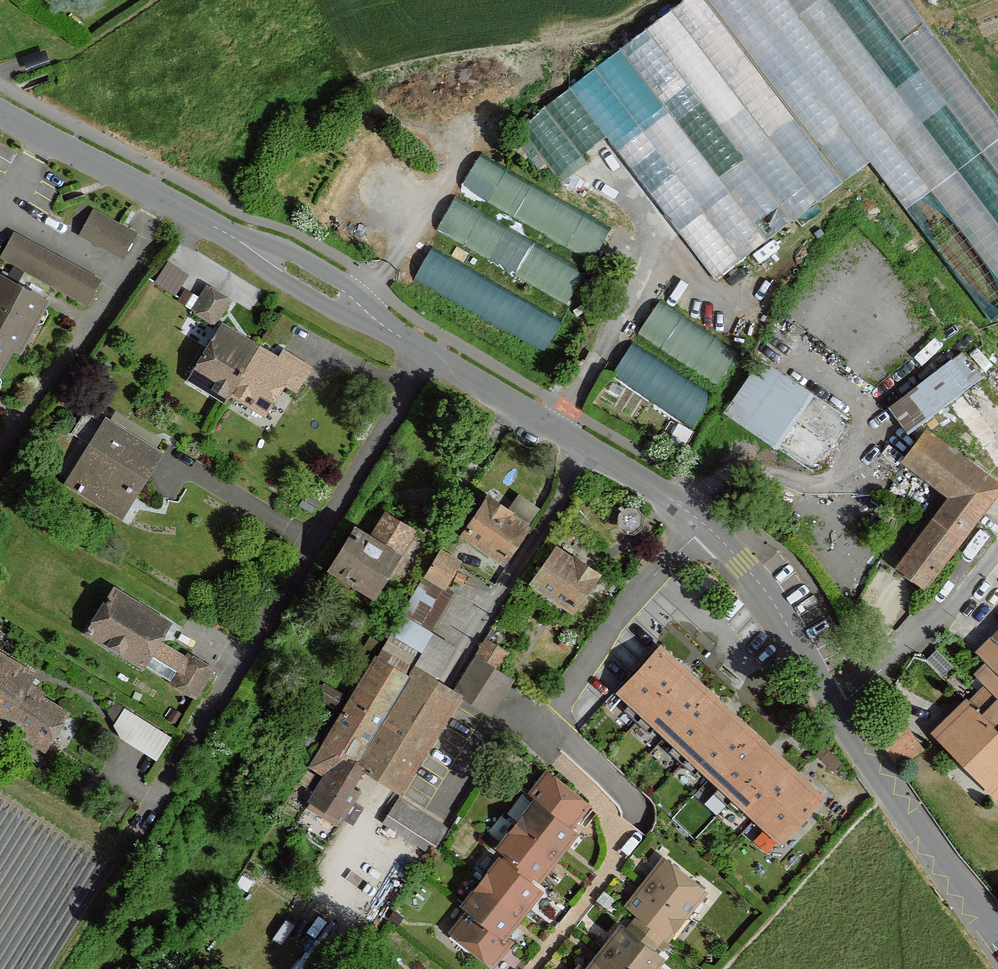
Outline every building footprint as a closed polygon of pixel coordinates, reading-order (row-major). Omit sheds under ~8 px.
[(717,275),(875,159),(909,205),(935,186),(997,270),(997,206),(997,207),(983,188),(997,177),(997,162),(995,158),(997,156),(997,114),(965,69),(958,74),(948,61),(931,74),(916,53),(938,37),(911,0),(680,0),(521,118),(562,173),(614,135),(717,275)] [(597,255),(614,225),(482,151),(465,181),(597,255)] [(441,227),(572,298),(589,267),(457,197),(441,227)] [(138,233),(95,211),(82,238),(124,259),(138,233)] [(99,281),(14,235),(3,260),(85,306),(99,281)] [(432,247),(417,277),(550,345),(565,315),(432,247)] [(159,279),(180,291),(192,268),(171,257),(159,279)] [(8,347),(18,352),(46,300),(0,275),(0,363),(8,347)] [(208,286),(194,309),(214,321),(228,298),(208,286)] [(662,298),(641,330),(722,381),(742,349),(662,298)] [(226,325),(191,379),(224,400),(230,392),(262,413),(284,379),(296,387),(309,366),(285,351),(279,359),(226,325)] [(614,372),(696,424),(716,393),(634,341),(614,372)] [(891,396),(910,425),(985,377),(967,348),(891,396)] [(728,412),(782,443),(815,386),(760,355),(728,412)] [(159,451),(107,419),(68,485),(119,517),(159,451)] [(935,431),(909,466),(953,500),(901,567),(933,589),(997,500),(997,477),(935,431)] [(495,497),(469,533),(511,562),(537,524),(495,497)] [(404,557),(359,532),(335,574),(380,600),(404,557)] [(609,579),(567,548),(540,585),(583,616),(609,579)] [(490,639),(455,685),(438,675),(456,646),(434,632),(460,593),(451,587),(467,565),(444,551),(313,767),(325,777),(307,808),(345,830),(376,780),(402,795),(465,695),(493,715),(517,678),(502,667),(510,653),(490,639)] [(112,593),(89,632),(148,666),(155,655),(182,671),(174,685),(197,699),(217,667),(173,640),(178,632),(112,593)] [(983,651),(997,663),(997,639),(983,651)] [(661,644),(617,692),(784,846),(829,797),(661,644)] [(76,714),(33,688),(42,674),(0,649),(0,726),(50,756),(76,714)] [(937,734),(997,795),(997,663),(985,677),(993,686),(937,734)] [(113,727),(161,755),(175,731),(127,703),(113,727)] [(874,730),(899,767),(923,751),(899,714),(874,730)] [(586,803),(539,770),(522,794),(526,797),(567,829),(586,803)] [(567,829),(526,797),(489,846),(494,850),(533,879),(571,831),(567,829)] [(533,879),(494,850),(452,904),(461,910),(498,940),(540,885),(533,879)] [(713,893),(670,858),(630,908),(676,942),(713,893)] [(461,910),(442,935),(487,968),(490,968),(507,946),(498,940),(461,910)] [(627,926),(593,968),(665,968),(672,960),(627,926)]
